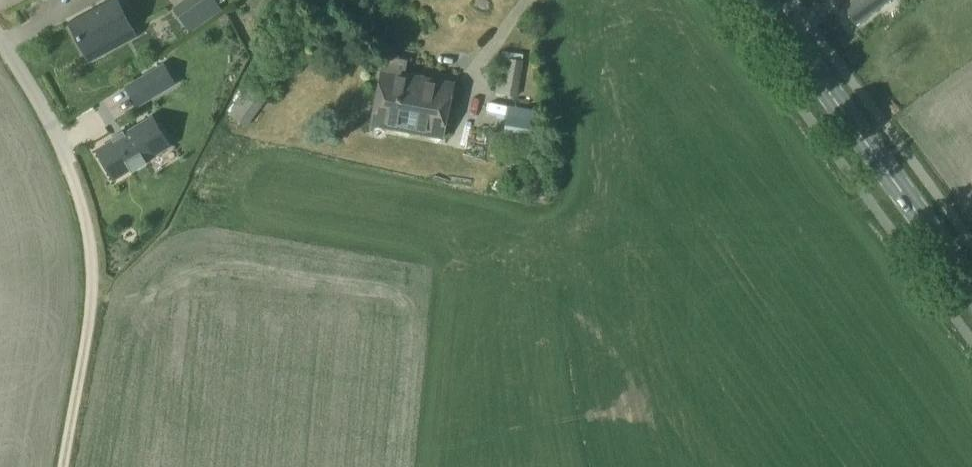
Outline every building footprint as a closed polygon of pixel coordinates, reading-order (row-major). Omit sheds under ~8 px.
[(115,0),(111,0),(71,21),(79,35),(77,36),(79,40),(81,39),(89,53),(131,30),(115,0)] [(196,0),(192,0),(176,11),(189,31),(209,18),(196,0)] [(855,26),(891,0),(850,0),(841,6),(855,26)] [(49,69),(62,63),(56,49),(43,55),(49,69)] [(495,93),(517,97),(523,60),(501,57),(495,93)] [(163,65),(137,80),(148,99),(174,84),(163,65)] [(371,124),(443,137),(453,84),(381,70),(371,124)] [(227,114),(246,128),(268,98),(250,85),(227,114)] [(508,109),(508,122),(535,123),(535,110),(508,109)] [(113,141),(98,150),(116,178),(130,169),(131,172),(147,163),(145,160),(163,149),(146,121),(124,134),(122,131),(111,138),(113,141)] [(490,132),(487,150),(499,152),(502,134),(490,132)] [(485,164),(482,175),(500,179),(502,169),(485,164)]
